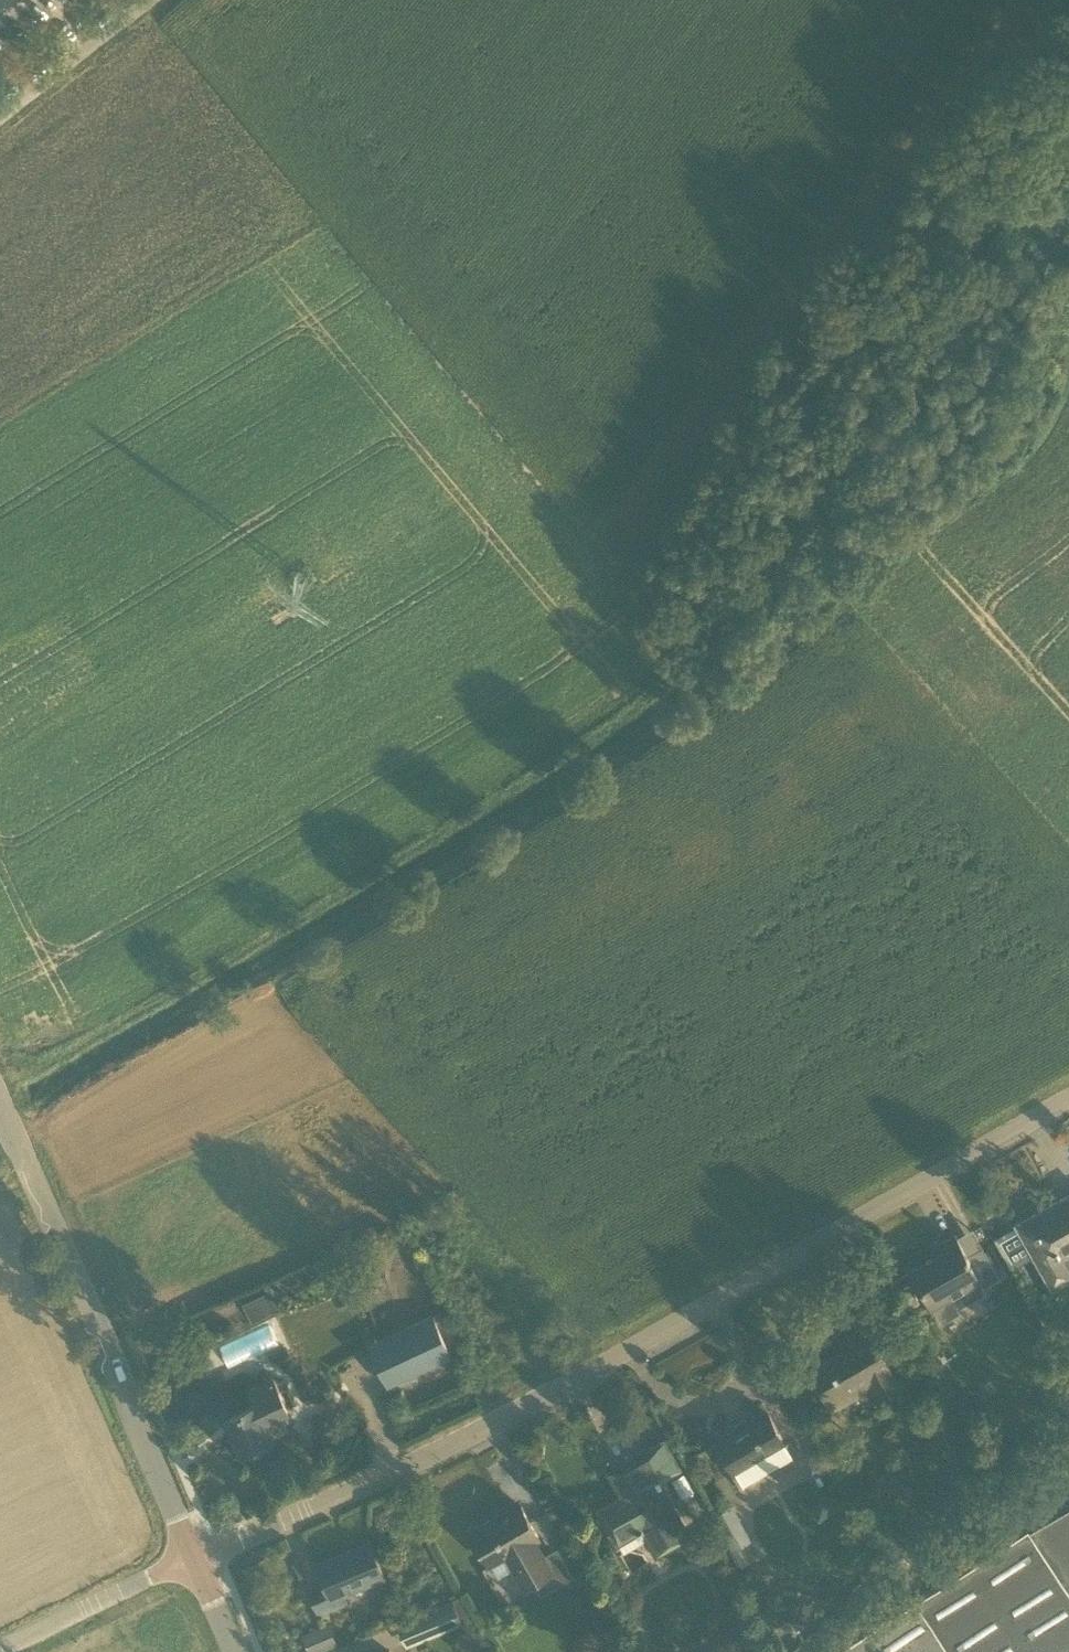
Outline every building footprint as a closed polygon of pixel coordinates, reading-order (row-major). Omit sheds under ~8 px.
[(1017,1224),(1020,1230),(1002,1240),(1017,1267),(1035,1256),(1054,1290),(1068,1281),(1068,1195),(1017,1224)] [(987,1246),(969,1256),(956,1234),(941,1242),(945,1250),(912,1269),(934,1308),(943,1322),(961,1311),(952,1296),(978,1280),(981,1285),(1001,1274),(987,1246)] [(388,1386),(463,1351),(443,1309),(367,1346),(388,1386)] [(889,1370),(891,1368),(866,1325),(850,1334),(855,1344),(811,1369),(831,1405),(865,1386),(874,1401),(898,1387),(889,1370)] [(243,1454),(275,1439),(288,1431),(281,1412),(289,1408),(274,1376),(250,1387),(257,1403),(226,1417),(243,1454)] [(745,1483),(793,1456),(784,1440),(768,1412),(718,1440),(735,1468),(736,1468),(745,1483)] [(664,1440),(643,1452),(617,1467),(624,1479),(616,1483),(622,1495),(600,1509),(621,1544),(642,1532),(656,1556),(691,1536),(660,1481),(681,1469),(664,1440)] [(684,1473),(672,1480),(682,1498),(694,1491),(684,1473)] [(1031,1525),(1068,1583),(1068,1503),(1031,1525)] [(541,1540),(522,1506),(505,1515),(503,1512),(472,1529),(492,1565),(507,1557),(526,1588),(556,1570),(540,1541),(541,1540)] [(736,1548),(751,1539),(733,1507),(717,1516),(736,1548)] [(1031,1525),(1030,1522),(831,1651),(1068,1651),(1068,1583),(1031,1525)] [(320,1614),(348,1601),(344,1591),(383,1575),(370,1541),(317,1563),(326,1584),(310,1591),(320,1614)] [(785,1589),(779,1617),(783,1618),(801,1622),(806,1623),(812,1595),(785,1589)] [(428,1639),(464,1624),(453,1598),(418,1614),(428,1639)] [(302,1634),(310,1651),(319,1651),(325,1649),(338,1644),(329,1623),(316,1628),(302,1634)]
